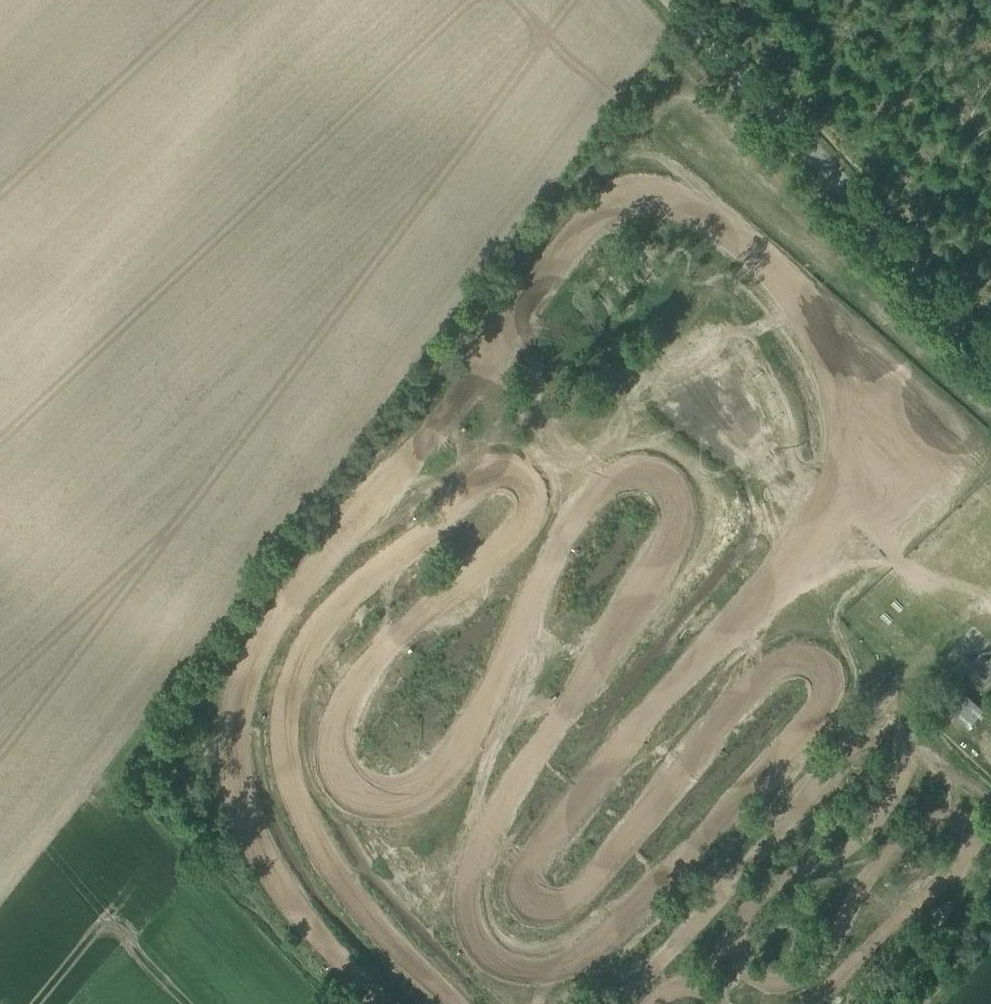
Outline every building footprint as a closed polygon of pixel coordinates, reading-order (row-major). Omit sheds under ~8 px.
[(957,664),(982,687),(990,677),(990,655),(987,659),(980,653),(972,662),(965,656),(957,664)] [(948,709),(967,726),(983,708),(963,691),(948,709)]
